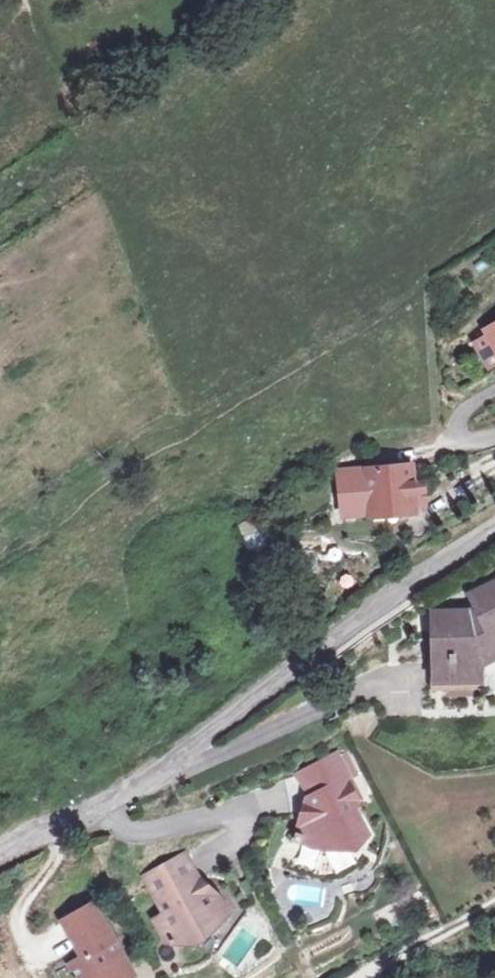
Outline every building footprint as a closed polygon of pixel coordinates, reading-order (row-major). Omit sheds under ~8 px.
[(484,332),(494,353),(494,326),(484,332)] [(338,517),(412,510),(409,464),(366,469),(367,491),(336,495),(338,517)] [(244,548),(258,543),(248,517),(234,523),(244,548)] [(445,667),(486,664),(486,634),(494,632),(494,575),(464,593),(472,608),(434,608),(435,620),(424,621),(428,649),(443,648),(445,667)] [(443,648),(428,649),(430,669),(445,667),(443,648)] [(469,703),(468,682),(428,684),(429,706),(469,703)] [(297,813),(289,837),(320,845),(340,835),(351,845),(363,832),(352,808),(355,796),(332,752),(294,769),(306,796),(305,801),(307,807),(297,813)] [(182,853),(143,877),(165,914),(155,920),(166,940),(192,940),(202,924),(225,911),(214,891),(205,892),(182,853)] [(65,914),(86,950),(71,958),(83,977),(117,977),(136,967),(95,896),(65,914)]
